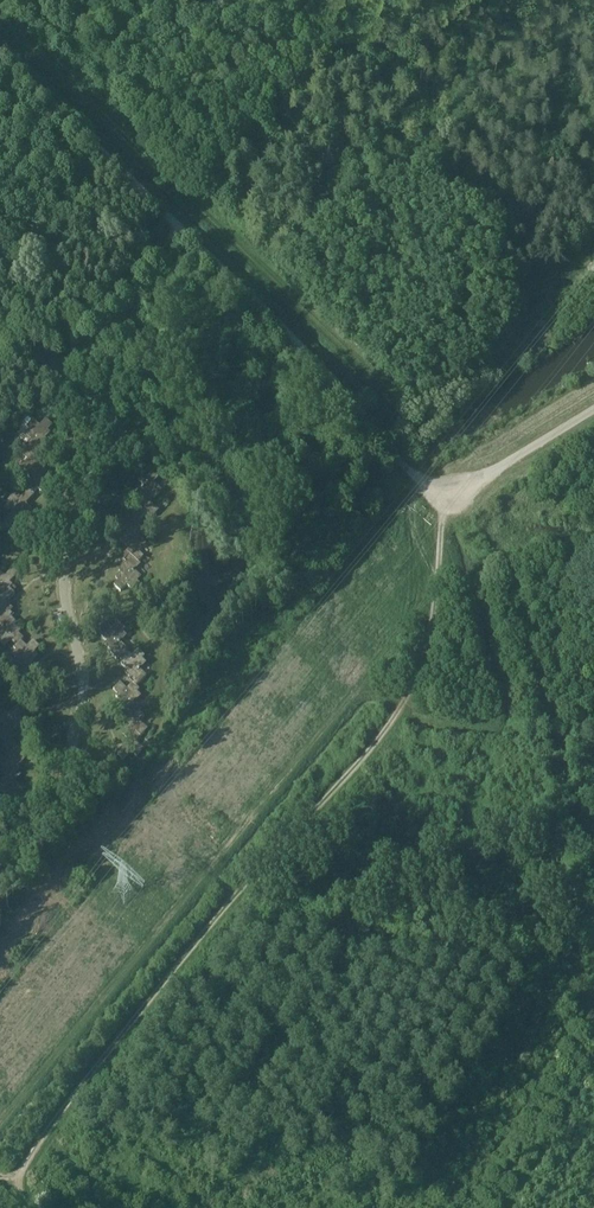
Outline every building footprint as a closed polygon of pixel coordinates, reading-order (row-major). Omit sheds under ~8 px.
[(36,456),(40,452),(42,450),(40,449),(47,441),(45,439),(50,433),(48,431),(52,426),(46,419),(40,426),(33,420),(26,427),(29,430),(25,434),(32,440),(26,447),(28,449),(36,456)] [(36,456),(28,449),(23,454),(28,459),(20,468),(27,474),(33,468),(41,476),(45,472),(47,471),(38,462),(44,456),(40,452),(36,456)] [(32,494),(33,494),(37,489),(46,497),(51,491),(42,482),(48,476),(45,472),(41,476),(33,468),(27,474),(33,479),(25,487),(28,490),(32,494)] [(136,496),(138,498),(142,502),(150,493),(155,498),(162,491),(154,483),(159,478),(153,472),(145,481),(141,477),(138,481),(144,487),(136,496)] [(25,510),(29,514),(32,510),(26,504),(34,495),(33,494),(32,494),(28,490),(21,498),(15,493),(8,501),(16,508),(12,513),(17,518),(25,510)] [(134,517),(139,522),(146,514),(152,519),(159,511),(151,503),(155,498),(150,493),(142,502),(138,498),(134,501),(141,507),(133,516),(134,517)] [(17,518),(12,513),(5,521),(13,529),(8,534),(14,539),(22,531),(26,534),(29,530),(23,524),(31,515),(29,514),(25,510),(17,518)] [(118,536),(121,539),(122,539),(125,535),(134,543),(139,537),(134,533),(142,524),(139,522),(134,517),(129,523),(121,515),(115,521),(124,529),(118,536)] [(123,555),(126,559),(130,555),(139,563),(144,557),(139,553),(146,544),(139,537),(134,543),(125,535),(122,539),(121,539),(120,541),(129,549),(123,555)] [(141,565),(139,563),(130,555),(126,559),(124,561),(126,563),(119,570),(121,572),(116,578),(118,580),(114,585),(121,592),(127,585),(133,591),(140,584),(137,582),(141,578),(135,571),(141,565)] [(13,593),(16,589),(10,583),(18,574),(12,569),(5,577),(0,572),(0,587),(0,597),(1,598),(9,589),(13,593)] [(0,597),(0,614),(5,609),(10,613),(13,609),(6,603),(15,594),(13,593),(9,589),(1,598),(0,597)] [(0,614),(0,624),(2,626),(0,628),(0,642),(4,646),(10,639),(16,645),(17,645),(21,641),(21,642),(24,639),(19,634),(21,631),(16,626),(18,624),(10,617),(12,615),(10,613),(5,609),(0,614)] [(126,650),(126,651),(127,649),(120,643),(127,636),(123,632),(125,630),(118,623),(112,629),(105,623),(99,630),(104,635),(101,637),(106,642),(104,645),(112,652),(110,654),(116,660),(119,657),(126,650)] [(17,645),(16,645),(13,649),(16,651),(12,655),(18,661),(12,668),(23,678),(29,672),(27,670),(34,662),(32,660),(37,655),(35,652),(40,647),(33,641),(27,647),(21,642),(21,641),(17,645)] [(132,683),(136,687),(147,677),(140,670),(146,664),(142,660),(145,657),(138,650),(132,656),(126,651),(126,650),(119,657),(123,662),(121,664),(126,670),(124,672),(132,679),(130,681),(132,683)] [(132,683),(126,689),(120,683),(113,690),(118,695),(116,697),(121,702),(119,705),(126,712),(125,714),(127,716),(131,720),(139,711),(141,709),(135,703),(141,696),(137,693),(140,690),(136,687),(132,683)] [(131,720),(127,716),(123,719),(130,726),(121,734),(123,736),(127,739),(135,731),(141,737),(148,730),(140,722),(145,717),(139,711),(131,720)]
